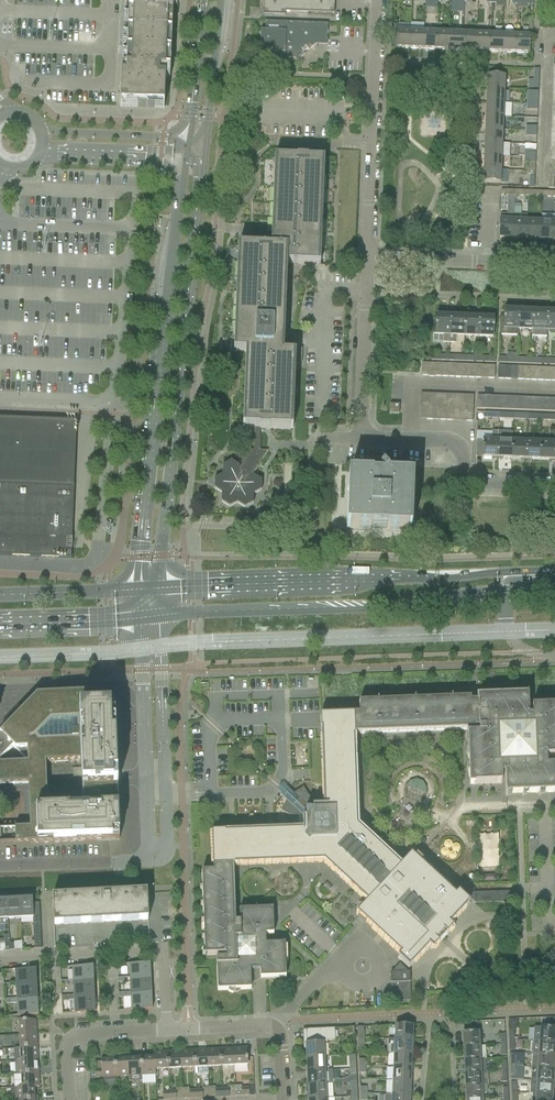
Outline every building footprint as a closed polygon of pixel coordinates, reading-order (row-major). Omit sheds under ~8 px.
[(164,106),(165,78),(161,78),(162,70),(170,70),(172,0),(133,0),(133,2),(129,2),(126,67),(122,67),(120,104),(164,106)] [(263,15),(285,16),(285,12),(334,14),(334,0),(264,0),(263,15)] [(425,8),(437,9),(438,2),(438,0),(425,0),(425,8)] [(327,46),(328,25),(328,24),(265,22),(265,30),(260,30),(260,52),(264,52),(264,61),(297,62),(300,60),(305,54),(304,53),(308,49),(309,51),(319,42),(326,42),(326,46),(327,46)] [(395,48),(409,49),(409,31),(396,30),(395,48)] [(409,49),(422,49),(423,31),(409,31),(409,49)] [(422,49),(435,50),(436,32),(423,31),(422,49)] [(435,50),(449,51),(449,33),(436,32),(435,50)] [(449,51),(462,51),(463,33),(449,33),(449,51)] [(462,51),(475,52),(476,34),(463,33),(462,51)] [(475,52),(488,52),(489,35),(476,34),(475,52)] [(488,52),(502,53),(503,35),(489,35),(488,52)] [(502,53),(515,54),(516,36),(503,35),(502,53)] [(516,36),(515,54),(528,54),(529,37),(529,36),(516,36)] [(487,76),(486,89),(504,90),(504,76),(487,76)] [(486,89),(486,103),(503,103),(504,90),(486,89)] [(486,103),(485,116),(503,117),(511,117),(511,104),(503,103),(486,103)] [(485,116),(485,129),(502,130),(503,117),(485,116)] [(423,135),(444,135),(444,122),(436,122),(436,125),(422,125),(423,135)] [(485,129),(484,143),(502,143),(502,130),(485,129)] [(484,143),(484,156),(501,157),(502,143),(484,143)] [(484,156),(483,169),(501,170),(501,157),(484,156)] [(235,352),(246,353),(248,353),(245,428),(255,429),(254,450),(251,450),(240,467),(239,467),(239,466),(231,461),(223,466),(222,475),(214,479),(214,488),(222,493),(221,502),(229,507),(237,503),(245,508),(253,503),(254,494),(261,490),(262,480),(254,475),(253,476),(252,475),(267,452),(267,451),(265,454),(260,451),(261,430),(270,430),(270,429),(290,430),(293,362),(302,363),(302,348),(293,350),(291,341),(291,340),(290,340),(290,339),(289,339),(289,338),(288,338),(287,338),(282,339),(285,264),(318,266),(322,160),(308,159),(308,158),(297,158),(297,159),(276,158),(273,248),(240,247),(235,352)] [(483,169),(483,183),(484,183),(499,184),(500,184),(507,184),(507,170),(501,170),(484,170),(483,169)] [(500,212),(499,238),(513,238),(514,221),(515,201),(507,201),(507,213),(500,212)] [(513,238),(527,239),(527,222),(514,221),(513,238)] [(527,239),(540,239),(541,222),(527,222),(527,239)] [(540,239),(554,240),(554,223),(541,222),(540,239)] [(499,335),(517,336),(518,329),(518,310),(513,310),(513,311),(504,311),(504,310),(503,324),(499,324),(499,335)] [(518,329),(532,330),(533,312),(532,312),(524,312),(524,310),(518,310),(518,329)] [(532,330),(532,336),(546,337),(546,330),(547,311),(541,311),(541,313),(533,312),(532,330)] [(552,313),(552,311),(547,311),(546,330),(549,335),(554,335),(554,313),(552,313)] [(443,343),(449,343),(450,316),(445,316),(445,317),(436,317),(436,316),(435,335),(443,335),(443,343)] [(450,316),(449,343),(456,343),(456,336),(464,336),(465,318),(464,318),(456,318),(456,316),(450,316)] [(465,318),(464,336),(478,336),(479,317),(474,317),(473,318),(465,318)] [(485,317),(479,317),(478,336),(493,337),(494,319),(493,319),(485,319),(485,317)] [(498,357),(498,363),(515,364),(517,364),(517,354),(507,353),(506,358),(498,357)] [(389,414),(399,414),(399,405),(390,405),(389,414)] [(71,559),(71,558),(76,421),(0,418),(0,556),(71,559)] [(476,440),(475,455),(482,455),(482,458),(483,458),(484,458),(491,458),(491,460),(497,460),(498,432),(491,431),(491,432),(491,440),(483,440),(476,440)] [(498,432),(497,460),(502,460),(502,458),(510,459),(511,459),(512,441),(512,432),(498,432)] [(519,461),(525,461),(526,442),(512,441),(511,459),(519,459),(519,461)] [(539,461),(540,460),(540,442),(526,442),(525,461),(531,461),(531,460),(539,460),(539,461)] [(548,462),(554,462),(554,443),(540,442),(540,460),(548,460),(548,462)] [(372,477),(351,476),(349,530),(370,531),(371,527),(387,527),(387,531),(408,532),(410,479),(389,478),(387,476),(388,476),(383,471),(377,465),(376,466),(375,467),(375,469),(374,470),(374,471),(373,472),(372,477)] [(112,771),(112,770),(111,742),(115,742),(114,693),(57,695),(40,696),(37,696),(28,704),(0,733),(0,761),(13,747),(15,749),(27,748),(28,764),(0,765),(0,785),(28,784),(29,828),(0,829),(0,845),(30,843),(97,841),(101,841),(110,841),(118,840),(119,839),(118,821),(114,821),(114,817),(114,812),(118,812),(117,793),(117,783),(117,773),(117,771),(112,771)] [(199,889),(200,890),(202,890),(202,900),(202,901),(201,901),(201,902),(201,903),(200,904),(200,905),(200,906),(200,907),(203,907),(203,917),(202,917),(202,918),(201,919),(201,920),(201,921),(201,922),(201,923),(203,923),(204,933),(203,934),(202,935),(202,936),(202,937),(201,937),(201,938),(201,939),(201,940),(204,940),(204,950),(203,951),(203,952),(202,953),(202,954),(202,955),(202,956),(226,955),(226,959),(216,959),(217,991),(228,990),(229,991),(230,992),(231,992),(232,992),(233,992),(233,993),(234,993),(235,993),(236,992),(237,992),(238,992),(239,991),(240,990),(251,990),(251,984),(251,978),(260,977),(265,977),(265,978),(286,978),(285,944),(265,944),(265,935),(274,935),(273,909),(262,909),(261,909),(261,908),(260,908),(259,908),(258,907),(257,907),(256,907),(255,907),(254,907),(253,908),(252,908),(251,908),(251,909),(250,909),(250,910),(239,910),(239,913),(234,913),(232,866),(234,866),(234,865),(324,862),(367,902),(356,914),(400,955),(397,958),(409,969),(429,947),(432,950),(441,941),(444,938),(453,928),(450,925),(470,903),(458,893),(455,896),(420,863),(414,857),(413,857),(412,855),(411,855),(410,855),(405,861),(400,866),(357,826),(354,736),(355,736),(355,734),(472,730),(472,734),(466,734),(466,735),(467,736),(467,737),(468,738),(468,739),(469,740),(469,750),(467,751),(467,752),(467,753),(468,754),(468,755),(469,756),(469,757),(470,767),(467,767),(467,768),(468,770),(468,771),(469,772),(470,773),(470,784),(484,784),(502,783),(501,774),(505,774),(506,796),(507,796),(507,791),(512,791),(512,794),(515,794),(522,793),(522,796),(523,796),(523,790),(529,790),(529,793),(539,793),(539,795),(540,795),(539,790),(545,790),(545,793),(554,792),(554,768),(554,767),(553,757),(554,757),(554,707),(532,708),(532,717),(529,717),(528,695),(527,695),(526,695),(525,695),(524,695),(523,696),(522,696),(522,697),(521,697),(511,698),(511,695),(510,695),(509,696),(508,696),(507,696),(507,697),(506,697),(505,698),(495,698),(495,696),(494,696),(493,696),(492,696),(491,697),(490,697),(490,698),(489,698),(489,699),(484,699),(478,699),(478,702),(471,703),(470,699),(458,700),(457,699),(456,698),(455,698),(454,698),(453,698),(452,698),(451,698),(450,698),(449,698),(448,698),(447,699),(446,700),(421,701),(420,701),(420,700),(419,700),(418,699),(417,699),(416,699),(415,699),(414,699),(413,699),(412,699),(412,700),(411,700),(410,700),(410,701),(409,701),(384,702),(383,702),(382,701),(381,701),(381,700),(380,700),(379,700),(378,700),(377,700),(376,700),(375,701),(374,701),(373,701),(373,702),(372,702),(372,703),(359,703),(359,715),(320,716),(321,730),(324,730),(324,734),(322,734),(324,801),(319,801),(317,794),(309,797),(303,787),(294,794),(289,789),(288,789),(289,790),(287,792),(286,793),(284,795),(283,797),(282,796),(281,796),(282,797),(288,802),(283,811),(281,810),(281,811),(292,817),(291,824),(289,824),(298,826),(298,831),(279,832),(279,833),(264,834),(264,832),(262,832),(262,834),(247,835),(247,833),(246,833),(246,835),(231,835),(231,833),(229,833),(229,835),(225,836),(225,833),(212,833),(212,834),(213,834),(214,842),(212,842),(212,843),(213,843),(214,850),(212,850),(214,850),(214,857),(212,857),(212,858),(214,857),(214,866),(213,866),(213,872),(201,873),(202,884),(201,884),(201,885),(200,886),(200,887),(200,888),(200,889),(199,889)] [(475,903),(505,902),(519,901),(519,892),(464,894),(475,904),(475,903)] [(52,898),(53,925),(90,923),(90,920),(102,920),(102,923),(103,923),(103,922),(148,920),(147,893),(130,894),(100,896),(100,895),(83,896),(83,897),(68,898),(68,897),(52,898)] [(32,899),(20,900),(20,918),(33,917),(33,924),(40,924),(39,903),(32,903),(32,899)] [(0,901),(0,925),(8,925),(8,919),(7,900),(0,901)] [(20,900),(7,900),(8,919),(20,918),(20,900)] [(40,924),(33,924),(34,949),(41,949),(41,942),(40,924)] [(150,963),(129,964),(130,977),(130,979),(151,978),(151,976),(150,963)] [(409,974),(410,974),(399,964),(390,975),(391,975),(391,1001),(410,1001),(409,982),(409,974)] [(93,966),(72,967),(73,982),(94,981),(93,966)] [(36,969),(15,970),(16,985),(37,984),(36,969)] [(151,978),(130,979),(131,992),(131,995),(152,994),(151,991),(151,978)] [(73,982),(74,995),(74,998),(94,997),(94,981),(73,982)] [(16,985),(16,998),(17,1001),(37,1000),(37,984),(16,985)] [(152,994),(131,995),(131,997),(131,1010),(152,1009),(152,994)] [(74,1000),(69,1000),(70,1014),(74,1013),(95,1012),(94,997),(74,998),(74,1000)] [(37,1000),(17,1001),(17,1003),(17,1016),(38,1015),(37,1000)] [(18,1021),(19,1035),(37,1034),(36,1021),(18,1021)] [(395,1025),(394,1039),(412,1040),(413,1026),(395,1025)] [(533,1041),(554,1043),(554,1038),(554,1029),(534,1027),(533,1041)] [(335,1028),(303,1030),(306,1030),(307,1043),(305,1043),(306,1058),(324,1057),(323,1043),(326,1043),(326,1041),(335,1040),(335,1039),(335,1028)] [(463,1033),(464,1047),(479,1046),(478,1033),(463,1033)] [(19,1035),(20,1048),(37,1047),(37,1034),(19,1035)] [(387,1053),(394,1053),(412,1054),(412,1040),(394,1039),(387,1039),(387,1053)] [(533,1041),(532,1054),(554,1055),(554,1043),(533,1041)] [(464,1047),(464,1060),(485,1059),(486,1059),(486,1045),(479,1046),(464,1047)] [(20,1048),(14,1048),(15,1062),(38,1061),(37,1047),(20,1048)] [(233,1048),(220,1049),(221,1066),(234,1066),(233,1048)] [(247,1048),(233,1048),(234,1066),(248,1065),(247,1048)] [(220,1049),(207,1050),(208,1067),(221,1066),(220,1049)] [(194,1050),(180,1051),(181,1068),(194,1068),(194,1050)] [(207,1050),(194,1050),(194,1068),(208,1067),(207,1050)] [(180,1051),(167,1052),(168,1069),(181,1068),(180,1051)] [(153,1052),(153,1058),(154,1058),(155,1075),(156,1075),(155,1070),(168,1069),(167,1052),(153,1052)] [(394,1053),(393,1067),(411,1068),(412,1054),(394,1053)] [(532,1054),(531,1068),(553,1069),(554,1055),(532,1054)] [(305,1071),(305,1072),(325,1071),(324,1057),(306,1058),(307,1071),(305,1071)] [(141,1058),(128,1059),(128,1076),(129,1082),(142,1081),(142,1076),(141,1058)] [(153,1058),(141,1058),(142,1076),(155,1075),(154,1058),(153,1058)] [(128,1059),(114,1060),(115,1077),(128,1076),(128,1059)] [(464,1060),(465,1073),(485,1072),(485,1059),(464,1060)] [(115,1077),(114,1060),(101,1060),(101,1062),(94,1063),(95,1078),(115,1077)] [(38,1061),(15,1062),(15,1075),(39,1074),(38,1061)] [(393,1067),(393,1081),(411,1082),(411,1068),(393,1067)] [(531,1068),(530,1081),(552,1082),(553,1069),(531,1068)] [(350,1077),(344,1080),(345,1084),(350,1083),(356,1083),(356,1069),(349,1070),(350,1077)] [(325,1071),(305,1072),(307,1072),(308,1085),(326,1084),(332,1084),(331,1070),(325,1071)] [(465,1073),(466,1086),(487,1085),(488,1085),(487,1072),(485,1072),(465,1073)] [(15,1075),(13,1075),(14,1088),(21,1087),(21,1088),(34,1087),(39,1087),(39,1074),(15,1075)] [(386,1080),(385,1094),(392,1095),(410,1095),(411,1082),(393,1081),(386,1080)] [(530,1081),(529,1094),(532,1094),(551,1095),(552,1082),(530,1081)] [(308,1087),(305,1087),(306,1093),(308,1093),(308,1099),(307,1099),(308,1099),(326,1098),(326,1084),(308,1085),(308,1087)] [(466,1086),(466,1099),(481,1099),(481,1095),(485,1095),(487,1092),(487,1085),(466,1086)] [(11,1088),(11,1099),(35,1099),(34,1087),(21,1088),(11,1088)]
